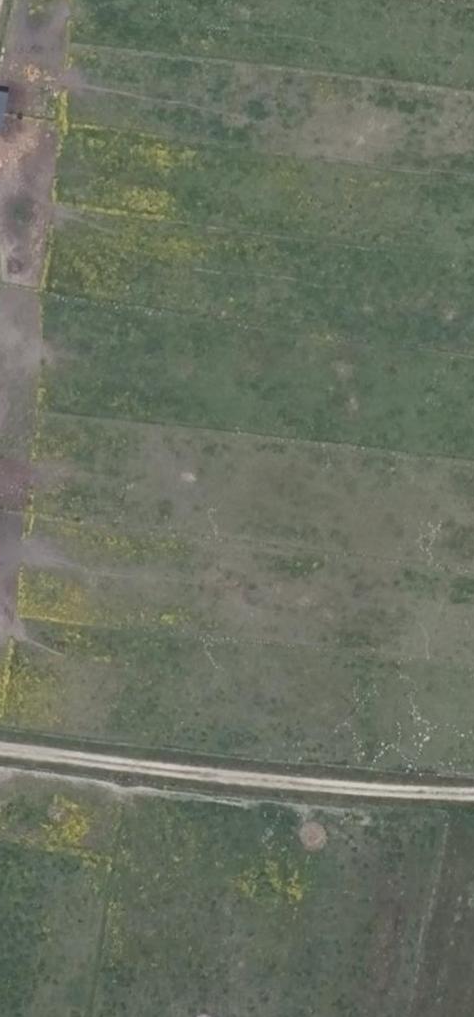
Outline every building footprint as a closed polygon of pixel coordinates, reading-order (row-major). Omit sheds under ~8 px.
[(0,88),(0,137),(6,138),(11,89),(0,88)]
